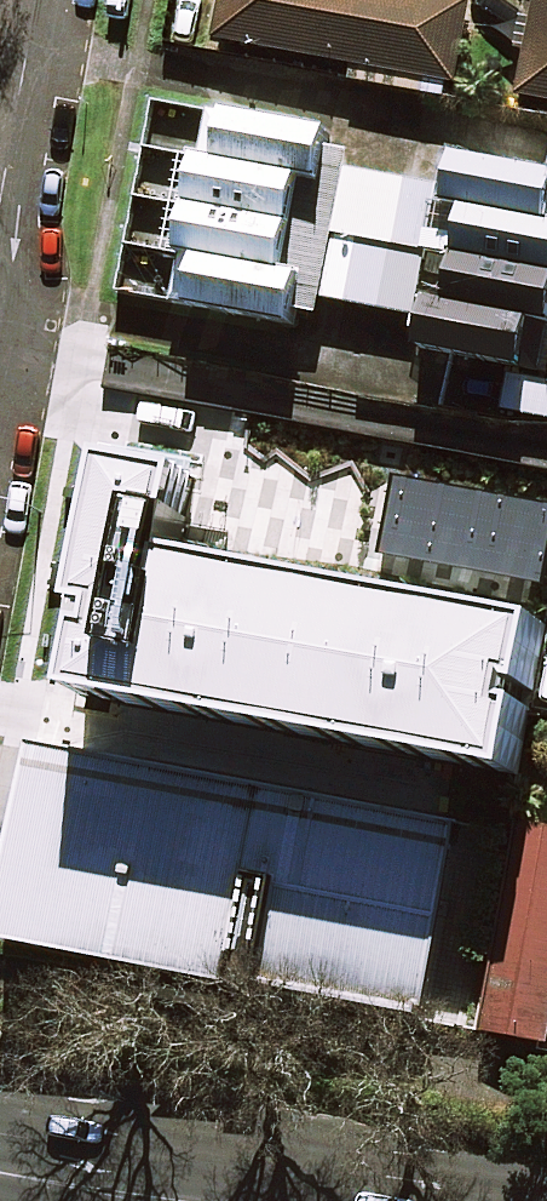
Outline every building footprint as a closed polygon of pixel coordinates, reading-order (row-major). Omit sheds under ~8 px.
[(218,20),(468,67),(481,0),(222,0),(218,20)] [(526,74),(546,78),(546,0),(540,0),(526,74)] [(305,124),(195,104),(159,296),(268,317),(305,124)] [(453,133),(416,329),(527,349),(546,242),(546,150),(453,133)] [(438,163),(334,143),(311,266),(415,285),(438,163)] [(179,406),(125,694),(507,765),(546,552),(546,475),(179,406)] [(28,734),(0,886),(0,935),(424,1014),(461,816),(28,734)] [(511,794),(470,1011),(546,1025),(546,801),(511,794)]
